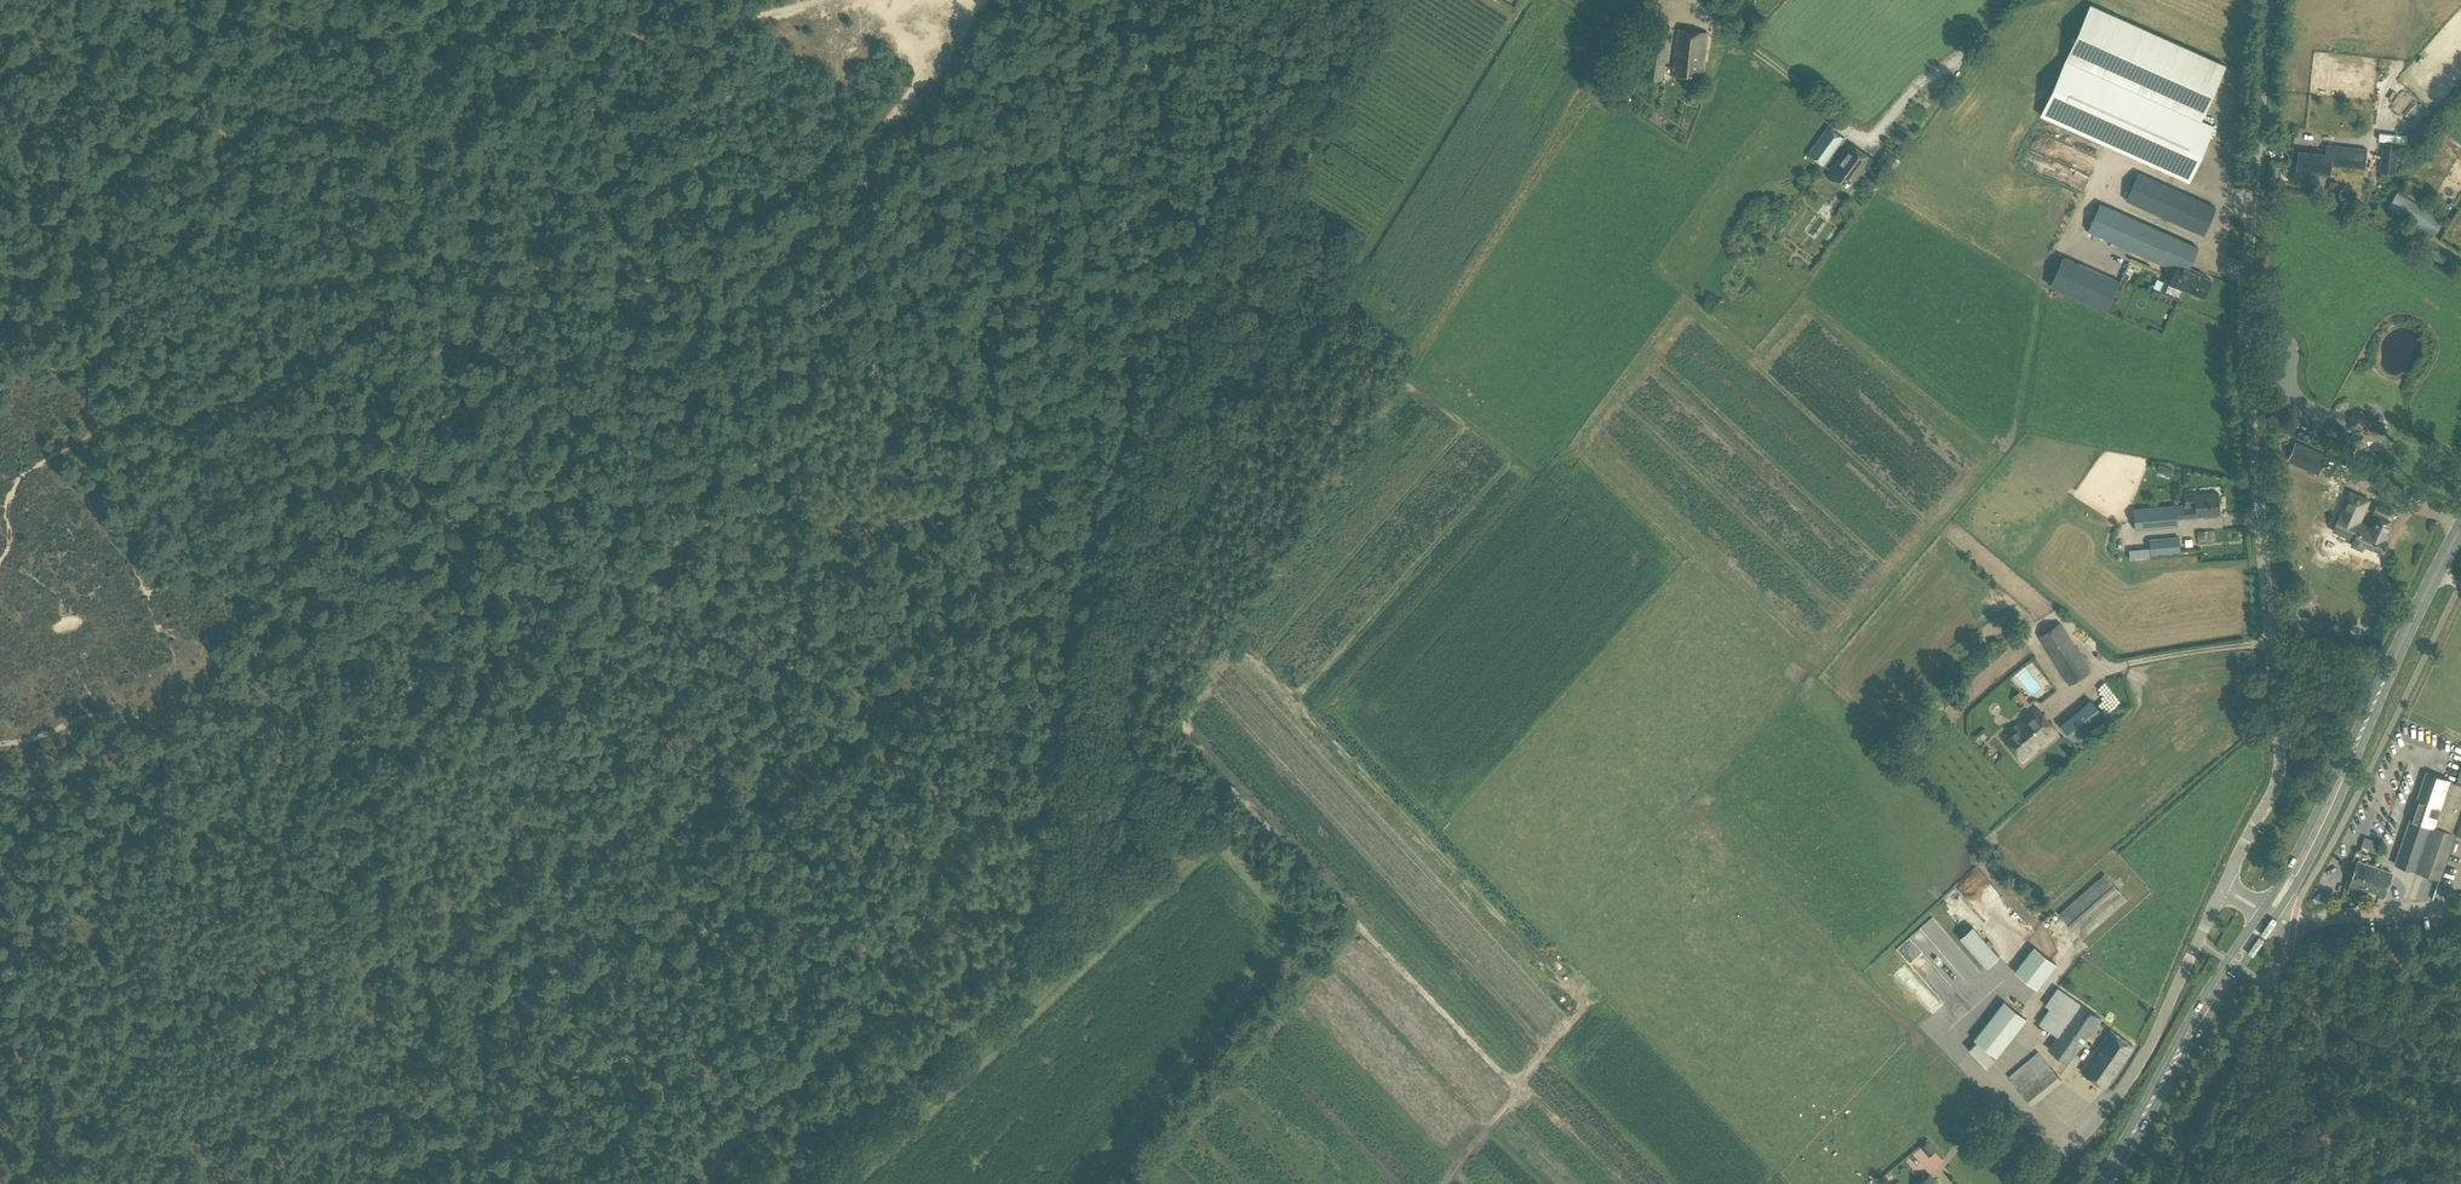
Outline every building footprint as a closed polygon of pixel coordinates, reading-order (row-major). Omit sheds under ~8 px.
[(2093,5),(2068,60),(2084,68),(2200,121),(2201,119),(2226,66),(2121,17),(2093,5)] [(1639,54),(1638,67),(1644,68),(1643,77),(1663,80),(1671,28),(1650,25),(1646,55),(1639,54)] [(1677,29),(1672,73),(1702,77),(1708,33),(1677,29)] [(2065,59),(2040,113),(2186,178),(2211,123),(2201,119),(2200,121),(2084,68),(2068,60),(2065,59)] [(1623,71),(1612,93),(1622,98),(1634,77),(1623,71)] [(1689,88),(1687,99),(1696,101),(1699,90),(1689,88)] [(1828,126),(1808,154),(1824,167),(1844,138),(1828,126)] [(1849,142),(1825,174),(1850,191),(1873,159),(1849,142)] [(2380,162),(2379,171),(2381,172),(2381,178),(2394,179),(2394,173),(2396,174),(2399,144),(2382,143),(2380,157),(2380,162)] [(2299,151),(2296,171),(2329,174),(2330,164),(2364,168),(2366,149),(2327,145),(2326,154),(2299,151)] [(2139,172),(2126,200),(2204,236),(2217,207),(2139,172)] [(2398,192),(2389,207),(2434,235),(2443,220),(2398,192)] [(2101,203),(2089,231),(2172,267),(2169,274),(2173,276),(2169,283),(2165,282),(2161,291),(2179,299),(2184,288),(2203,297),(2211,280),(2203,276),(2204,274),(2189,267),(2198,248),(2101,203)] [(2064,257),(2051,286),(2107,310),(2120,281),(2064,257)] [(2350,417),(2349,425),(2353,428),(2351,430),(2356,434),(2357,438),(2359,440),(2362,441),(2365,442),(2367,439),(2373,440),(2374,437),(2378,438),(2385,433),(2386,429),(2381,422),(2375,421),(2375,419),(2373,418),(2372,417),(2370,416),(2367,416),(2365,417),(2361,414),(2353,415),(2350,417)] [(2296,441),(2287,460),(2318,474),(2326,455),(2296,441)] [(2184,505),(2132,509),(2134,530),(2177,526),(2177,517),(2220,513),(2217,490),(2195,492),(2195,491),(2183,492),(2184,505)] [(2350,492),(2333,531),(2354,540),(2351,545),(2362,549),(2365,544),(2383,552),(2388,541),(2383,539),(2386,532),(2389,530),(2391,526),(2390,523),(2391,520),(2395,512),(2378,504),(2374,513),(2379,515),(2373,528),(2360,522),(2369,500),(2350,492)] [(2179,536),(2149,539),(2150,554),(2180,550),(2179,536)] [(2196,551),(2205,549),(2204,542),(2194,544),(2196,551)] [(1991,633),(2000,629),(1997,620),(1987,624),(1991,633)] [(2060,622),(2038,636),(2068,685),(2091,671),(2060,622)] [(2311,657),(2310,671),(2318,672),(2319,658),(2311,657)] [(2025,697),(2021,691),(2015,696),(2019,701),(2025,697)] [(2089,699),(2057,725),(2074,745),(2105,719),(2089,699)] [(2036,707),(2002,736),(2022,761),(2056,732),(2036,707)] [(2447,761),(2443,772),(2450,774),(2454,764),(2447,761)] [(2459,772),(2456,782),(2425,772),(2397,855),(2394,864),(2439,879),(2455,833),(2460,835),(2460,772),(2459,772)] [(2358,861),(2347,891),(2364,897),(2366,889),(2384,895),(2392,872),(2358,861)] [(2059,912),(2058,913),(2081,939),(2127,900),(2104,873),(2059,912)] [(1973,924),(1960,936),(1986,966),(1999,954),(1973,924)] [(2030,946),(2010,971),(2032,988),(2052,963),(2030,946)] [(2047,1008),(2038,1022),(2057,1035),(2048,1048),(2068,1062),(2099,1018),(2055,987),(2043,1005),(2047,1008)] [(1920,1006),(1926,1012),(1936,1003),(1930,997),(1920,1006)] [(2002,1001),(1972,1039),(1996,1058),(2026,1019),(2002,1001)] [(2110,1029),(2081,1071),(2106,1088),(2135,1047),(2110,1029)] [(1976,1042),(1967,1049),(1985,1068),(1993,1061),(1976,1042)] [(2038,1051),(2008,1076),(2032,1104),(2062,1080),(2038,1051)] [(1927,1144),(1921,1148),(1928,1157),(1934,1152),(1927,1144)] [(1918,1183),(1937,1183),(1929,1174),(1918,1183)]
